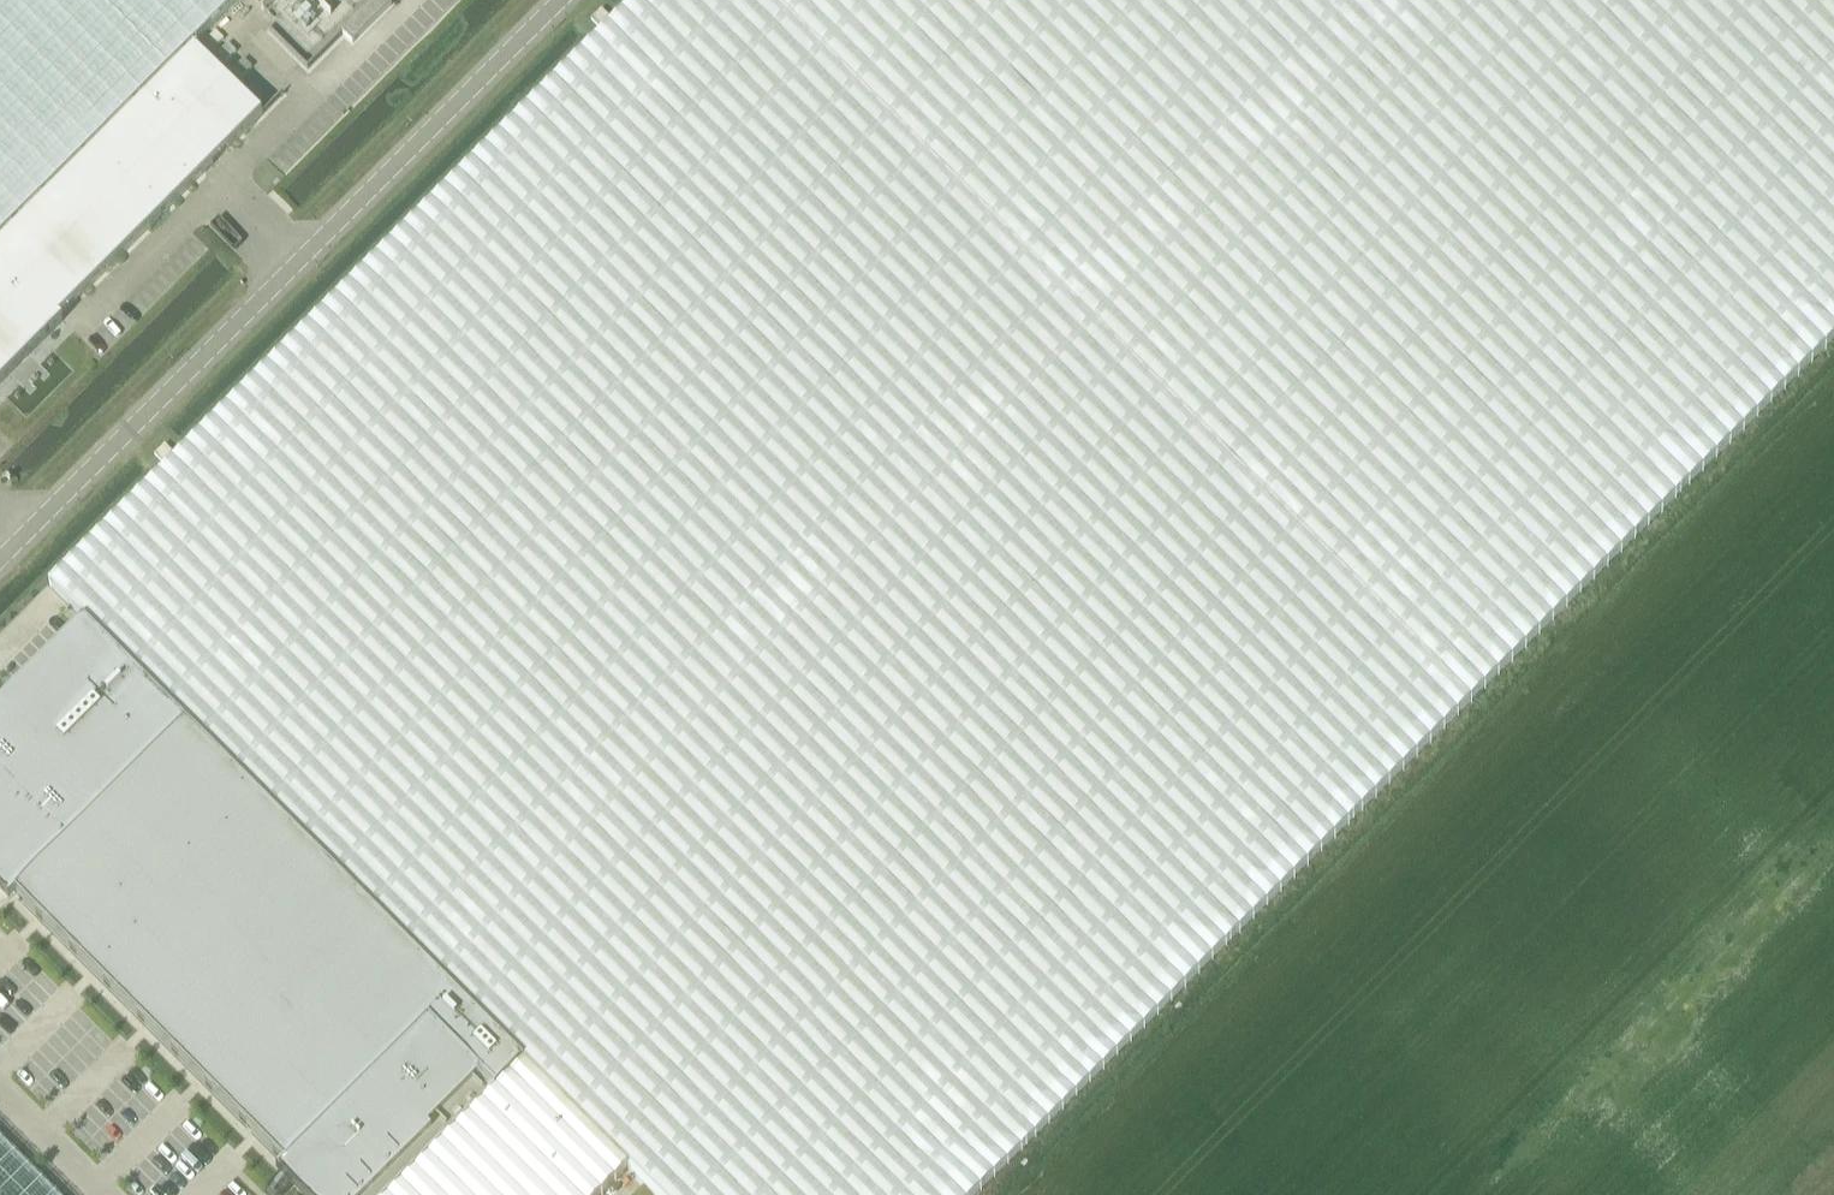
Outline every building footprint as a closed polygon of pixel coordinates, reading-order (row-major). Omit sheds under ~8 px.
[(63,322),(59,319),(61,317),(263,116),(263,115),(194,46),(233,7),(239,0),(0,0),(0,384),(63,322)] [(55,587),(660,1194),(977,1194),(1833,341),(1833,0),(644,0),(55,587)] [(342,32),(353,43),(392,4),(388,0),(375,0),(342,32)] [(10,903),(17,895),(131,1009),(237,1116),(285,1164),(277,1172),(301,1194),(393,1194),(525,1062),(85,621),(0,705),(0,893),(10,903)] [(630,1167),(592,1129),(525,1062),(393,1194),(602,1194),(630,1167)] [(0,1141),(0,1194),(54,1194),(0,1141)]
